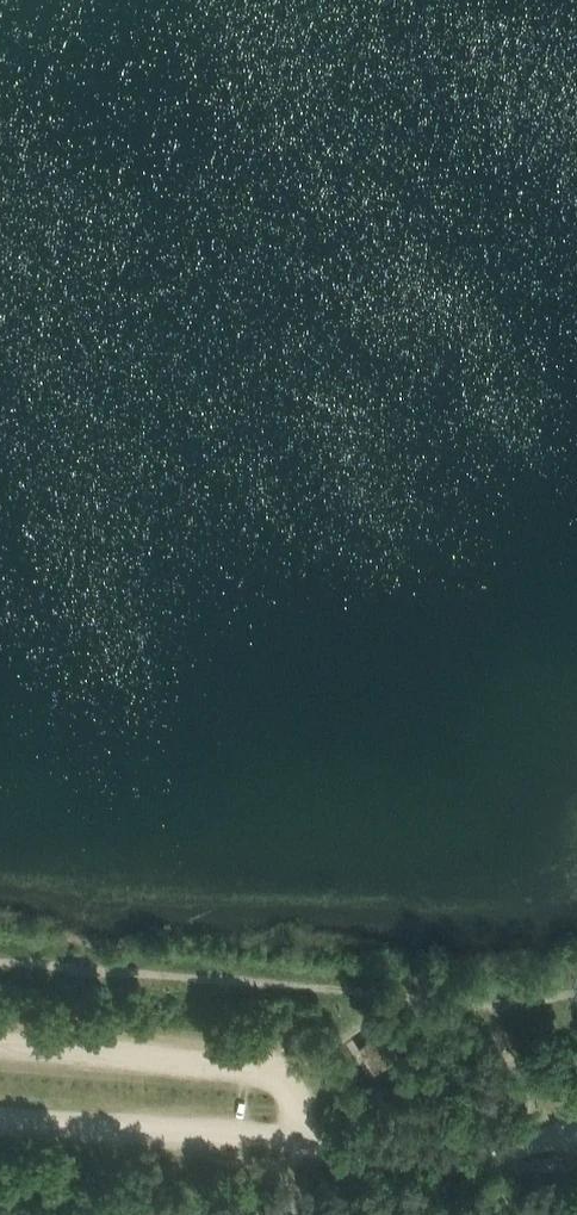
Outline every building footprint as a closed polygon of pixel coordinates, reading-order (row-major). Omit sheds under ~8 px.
[(363,1045),(379,1069),(396,1057),(380,1033),(363,1045)]
